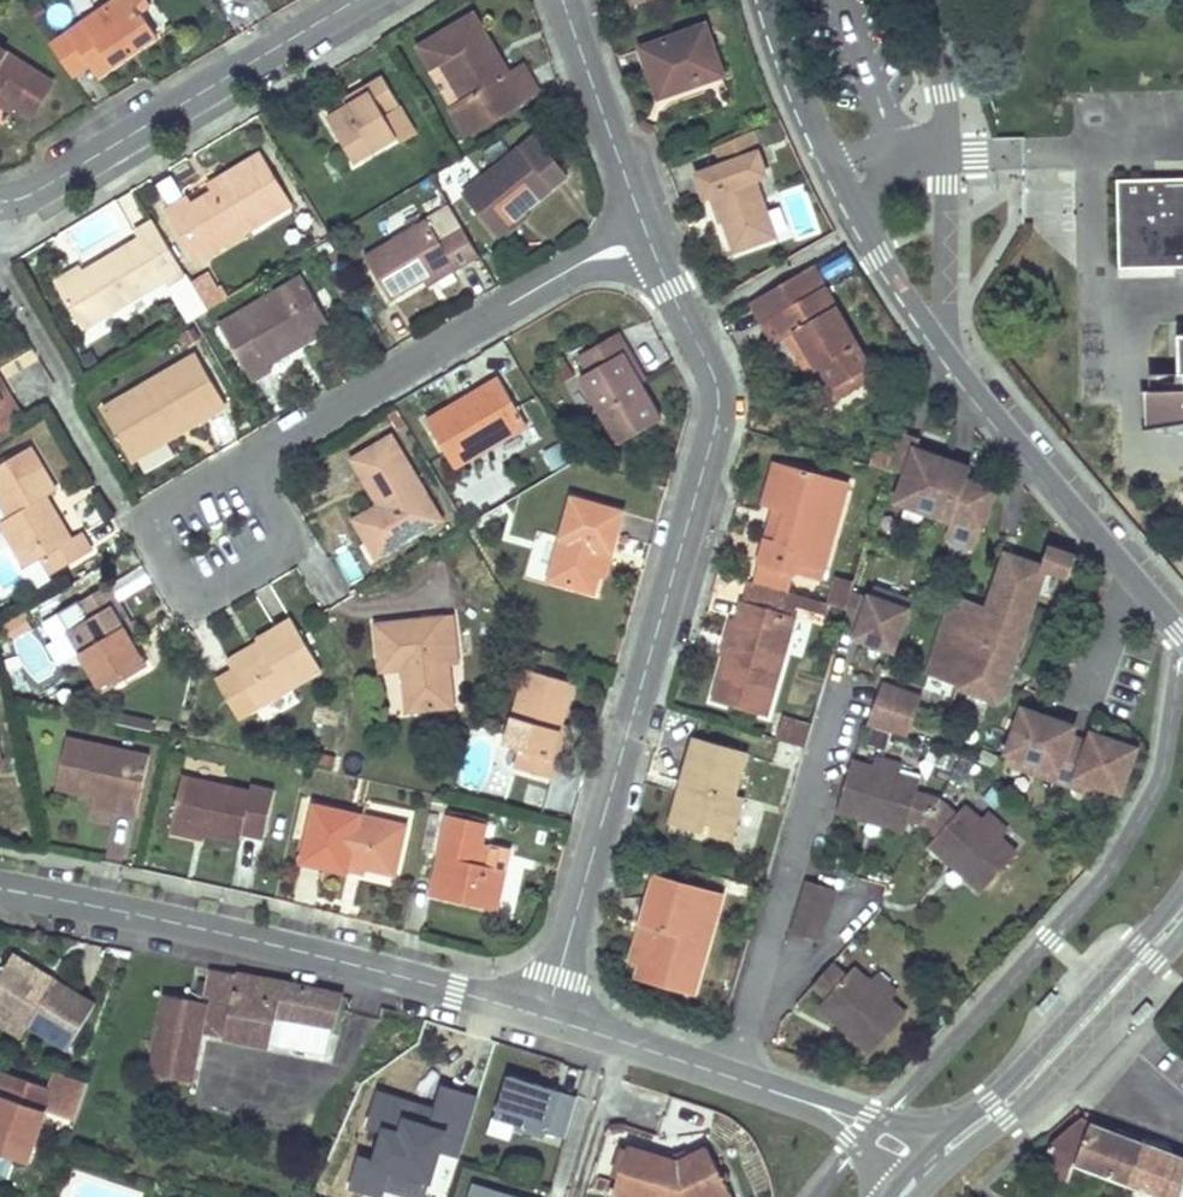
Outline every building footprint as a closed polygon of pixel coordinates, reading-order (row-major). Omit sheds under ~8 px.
[(133,50),(135,52),(155,39),(139,14),(149,7),(145,0),(117,0),(49,47),(70,78),(87,66),(96,79),(129,57),(124,50),(130,46),(133,50)] [(474,16),(447,32),(419,48),(431,69),(441,64),(463,101),(450,108),(466,134),(537,92),(522,66),(508,74),(502,78),(494,63),(500,59),(474,16)] [(657,65),(661,78),(665,90),(701,77),(702,83),(724,75),(707,27),(644,49),(650,68),(657,65)] [(124,50),(129,57),(135,52),(133,50),(130,46),(124,50)] [(13,111),(31,121),(54,85),(0,49),(0,102),(13,111)] [(502,78),(508,74),(500,59),(494,63),(502,78)] [(379,79),(364,88),(369,96),(347,109),(327,121),(353,163),(378,148),(382,154),(413,136),(379,79)] [(369,96),(364,88),(343,101),(347,109),(369,96)] [(9,118),(13,111),(0,102),(0,112),(9,118)] [(745,133),(716,146),(722,161),(751,149),(745,133)] [(565,176),(549,156),(534,137),(462,195),(493,234),(499,230),(521,212),(534,201),(565,176)] [(775,235),(754,178),(762,175),(751,149),(722,161),(695,171),(705,197),(715,193),(724,217),(720,218),(726,235),(733,250),(775,235)] [(217,182),(219,185),(221,189),(212,194),(191,206),(187,200),(166,212),(196,262),(250,230),(244,218),(282,196),(259,158),(217,182)] [(1119,182),(1119,270),(1182,268),(1182,181),(1119,182)] [(219,185),(217,182),(208,187),(212,194),(221,189),(219,185)] [(250,230),(288,207),(282,196),(244,218),(250,230)] [(87,253),(135,232),(122,203),(74,224),(87,253)] [(480,257),(451,207),(366,256),(392,300),(425,281),(453,265),(457,271),(480,257)] [(499,230),(493,234),(498,241),(525,218),(521,212),(499,230)] [(82,332),(123,307),(165,283),(168,288),(185,279),(152,223),(135,234),(139,241),(57,290),(82,332)] [(333,253),(327,242),(316,248),(322,260),(333,253)] [(425,281),(428,287),(457,271),(453,265),(425,281)] [(871,366),(814,265),(752,300),(774,341),(786,334),(794,330),(828,390),(871,366)] [(191,320),(205,312),(220,303),(204,276),(175,293),(191,320)] [(254,381),(264,375),(274,369),(270,363),(331,327),(301,276),(220,323),(254,381)] [(199,340),(193,329),(184,334),(189,345),(199,340)] [(825,404),(876,376),(871,366),(828,390),(794,330),(786,334),(825,404)] [(627,350),(622,340),(617,331),(578,354),(588,371),(580,377),(619,442),(660,418),(639,381),(623,353),(627,350)] [(1178,334),(1179,372),(1145,373),(1146,426),(1182,419),(1182,334),(1178,334)] [(639,381),(644,378),(627,350),(623,353),(639,381)] [(116,430),(125,445),(133,460),(168,440),(161,430),(199,407),(205,417),(223,407),(193,355),(136,389),(141,395),(117,410),(126,424),(116,430)] [(481,386),(483,390),(485,393),(458,409),(454,403),(426,419),(454,467),(527,424),(499,376),(481,386)] [(483,390),(481,386),(454,403),(458,409),(485,393),(483,390)] [(141,395),(136,389),(103,409),(116,430),(126,424),(117,410),(141,395)] [(0,391),(0,434),(27,418),(13,395),(5,400),(0,391)] [(199,407),(161,430),(168,440),(205,417),(199,407)] [(921,441),(899,433),(888,471),(907,477),(898,504),(934,516),(952,522),(947,537),(976,547),(995,492),(968,482),(937,472),(940,460),(917,453),(921,441)] [(391,435),(372,447),(352,458),(379,504),(382,509),(377,512),(374,507),(354,519),(366,541),(382,532),(391,548),(429,526),(423,515),(434,509),(391,435)] [(43,567),(48,575),(91,550),(80,532),(70,538),(45,497),(55,490),(29,447),(0,464),(0,501),(9,517),(0,523),(0,525),(25,566),(38,558),(43,567)] [(971,471),(940,460),(937,472),(968,482),(971,471)] [(775,505),(786,467),(775,464),(764,502),(775,505)] [(766,539),(762,550),(759,562),(796,572),(799,560),(826,567),(850,484),(786,467),(775,505),(786,508),(776,542),(766,539)] [(611,555),(617,534),(623,514),(571,499),(548,581),(591,594),(597,576),(603,553),(611,555)] [(786,508),(775,505),(766,539),(776,542),(786,508)] [(429,526),(440,519),(434,509),(423,515),(429,526)] [(382,532),(366,541),(375,557),(391,548),(382,532)] [(350,549),(336,557),(351,583),(365,575),(350,549)] [(1020,652),(1046,572),(1069,579),(1077,558),(1050,549),(1043,570),(1007,558),(990,608),(956,597),(928,676),(963,689),(997,702),(1020,652)] [(597,576),(604,579),(611,555),(603,553),(597,576)] [(799,560),(796,572),(822,579),(826,567),(799,560)] [(796,572),(759,562),(753,583),(790,593),(796,572)] [(854,587),(836,582),(830,603),(848,608),(852,593),(854,587)] [(109,609),(113,606),(117,604),(106,586),(57,615),(103,693),(144,668),(125,636),(109,609)] [(872,600),(852,593),(848,608),(842,629),(860,635),(862,630),(879,636),(875,646),(894,652),(911,604),(875,591),(872,600)] [(742,601),(740,611),(737,621),(744,623),(734,656),(727,654),(715,697),(768,713),(796,616),(742,601)] [(125,636),(132,631),(117,604),(113,606),(109,609),(125,636)] [(382,670),(392,669),(403,668),(410,668),(411,677),(404,678),(407,711),(454,706),(450,664),(458,664),(453,616),(377,624),(382,670)] [(734,656),(744,623),(737,621),(731,619),(721,653),(727,654),(734,656)] [(258,640),(259,643),(227,662),(232,670),(216,679),(238,717),(320,670),(292,620),(258,640)] [(859,639),(875,646),(879,636),(862,630),(860,635),(859,639)] [(507,644),(496,641),(491,660),(501,663),(507,644)] [(574,684),(550,677),(527,670),(506,745),(524,750),(518,770),(553,780),(559,759),(554,758),(563,725),(574,684)] [(407,711),(404,678),(389,680),(392,713),(407,711)] [(912,739),(925,697),(885,685),(872,728),(912,739)] [(1122,793),(1134,760),(1091,745),(1072,739),(1045,729),(1048,719),(1025,711),(1007,764),(1038,775),(1057,781),(1076,788),(1099,795),(1103,786),(1122,793)] [(814,725),(784,717),(778,739),(808,748),(814,725)] [(1076,729),(1048,719),(1045,729),(1072,739),(1076,729)] [(554,758),(559,759),(568,726),(563,725),(554,758)] [(1138,750),(1094,735),(1091,745),(1134,760),(1138,750)] [(734,842),(740,819),(747,797),(737,794),(749,752),(697,738),(684,783),(694,786),(683,827),(734,842)] [(116,811),(126,813),(137,816),(149,757),(66,740),(56,788),(92,796),(118,802),(116,811)] [(958,757),(945,751),(939,766),(952,772),(958,757)] [(337,759),(320,754),(317,765),(334,770),(337,759)] [(977,769),(970,761),(959,770),(967,779),(977,769)] [(910,822),(919,825),(928,827),(939,837),(932,846),(950,863),(953,860),(954,859),(969,873),(965,877),(984,894),(1018,857),(1002,843),(1009,835),(989,818),(982,824),(966,809),(956,818),(939,803),(918,798),(921,786),(900,780),(903,771),(877,764),(875,772),(853,766),(839,814),(864,821),(865,817),(884,822),(883,827),(906,834),(910,822)] [(252,785),(251,789),(250,793),(182,777),(171,826),(206,834),(241,842),(242,834),(264,839),(275,791),(252,785)] [(694,786),(684,783),(672,825),(683,827),(694,786)] [(92,796),(90,806),(116,811),(118,802),(92,796)] [(447,799),(433,796),(429,811),(444,814),(447,799)] [(367,869),(381,872),(394,875),(405,826),(314,806),(302,864),(348,874),(350,864),(367,869)] [(865,817),(864,821),(883,827),(884,822),(865,817)] [(487,866),(484,865),(480,864),(484,845),(482,845),(486,827),(448,818),(431,897),(498,913),(507,871),(487,866)] [(206,834),(171,826),(170,831),(205,840),(206,834)] [(487,866),(491,847),(484,845),(480,864),(484,865),(487,866)] [(950,863),(965,877),(969,873),(953,860),(950,863)] [(350,864),(348,874),(365,878),(367,869),(350,864)] [(694,938),(701,915),(707,893),(657,879),(644,926),(654,929),(644,967),(640,979),(669,987),(671,978),(699,987),(711,942),(694,938)] [(821,940),(835,892),(831,891),(825,889),(817,887),(810,884),(796,933),(821,940)] [(711,942),(723,898),(707,893),(701,915),(694,938),(711,942)] [(654,929),(644,926),(633,964),(644,967),(654,929)] [(15,955),(0,980),(0,1010),(30,1028),(32,1030),(70,1052),(80,1034),(99,1006),(58,981),(56,985),(47,980),(49,976),(15,955)] [(817,989),(823,995),(829,1001),(821,1010),(840,1026),(843,1022),(857,1035),(854,1039),(874,1056),(907,1019),(890,1005),(898,998),(878,980),(871,986),(854,973),(847,981),(834,969),(817,989)] [(198,990),(194,1010),(193,1015),(204,1017),(200,1035),(235,1042),(270,1049),(326,1061),(336,1029),(344,999),(282,985),(214,971),(210,992),(198,990)] [(56,985),(58,981),(49,976),(47,980),(56,985)] [(671,978),(669,987),(696,995),(699,987),(671,978)] [(1053,992),(1036,1009),(1043,1016),(1059,999),(1053,992)] [(193,1015),(194,1010),(163,1003),(150,1083),(191,1083),(200,1035),(204,1017),(193,1015)] [(0,1010),(0,1025),(23,1039),(30,1028),(0,1010)] [(840,1026),(840,1027),(854,1039),(857,1035),(843,1022),(840,1026)] [(62,1121),(76,1079),(61,1073),(55,1091),(47,1115),(62,1121)] [(576,1095),(504,1074),(491,1118),(525,1128),(523,1133),(543,1139),(544,1132),(564,1138),(576,1095)] [(55,1091),(8,1075),(0,1099),(0,1100),(0,1158),(29,1167),(47,1115),(55,1091)] [(77,1125),(90,1084),(76,1079),(62,1121),(77,1125)] [(376,1090),(364,1130),(376,1134),(368,1158),(357,1155),(346,1189),(374,1196),(381,1196),(388,1173),(430,1186),(440,1154),(458,1159),(478,1094),(442,1083),(435,1108),(376,1090)] [(1089,1127),(1088,1129),(1088,1131),(1074,1126),(1051,1145),(1040,1172),(1069,1183),(1075,1167),(1127,1185),(1140,1150),(1113,1140),(1114,1136),(1089,1127)] [(709,1148),(680,1162),(631,1146),(615,1196),(735,1196),(709,1148)] [(1127,1185),(1159,1196),(1182,1196),(1182,1161),(1170,1157),(1168,1160),(1140,1150),(1127,1185)] [(471,1182),(466,1196),(517,1196),(471,1182)]
